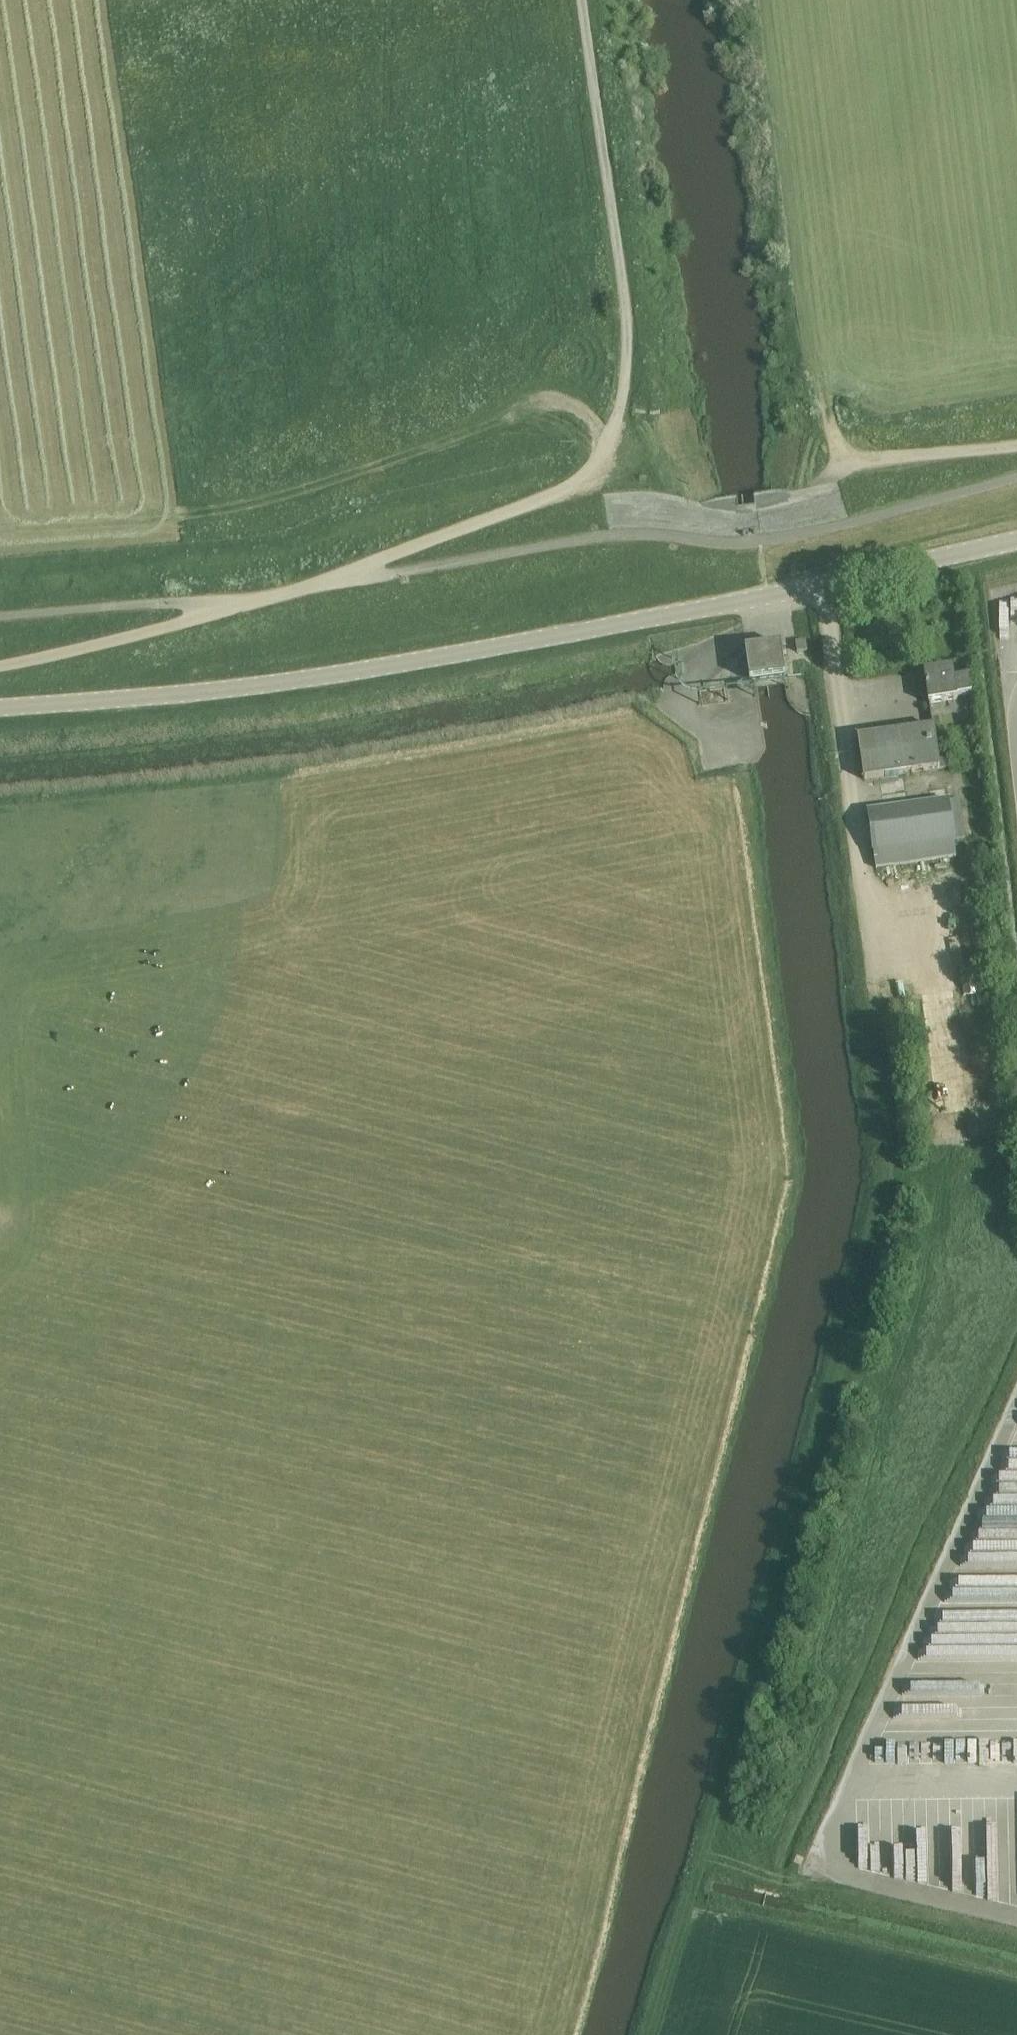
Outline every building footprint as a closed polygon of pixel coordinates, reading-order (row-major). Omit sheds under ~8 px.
[(806,640),(795,642),(797,652),(807,651),(806,640)] [(785,676),(783,664),(781,645),(746,649),(750,681),(785,676)] [(928,701),(971,695),(969,678),(954,680),(953,667),(924,671),(928,701)] [(934,727),(858,737),(864,779),(951,767),(950,757),(938,759),(934,727)] [(958,799),(867,811),(875,867),(956,856),(954,840),(964,839),(958,799)] [(1009,1448),(1008,1469),(1016,1469),(1016,1448),(1009,1448)]
